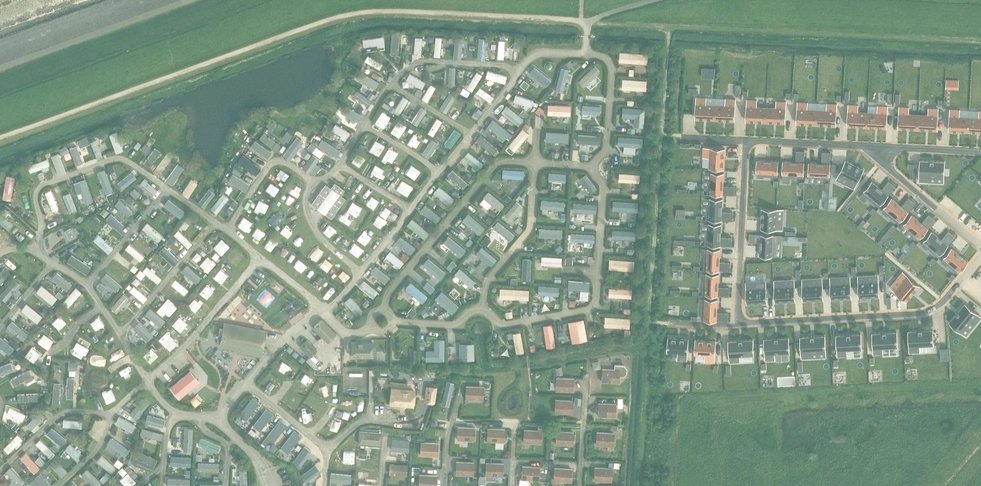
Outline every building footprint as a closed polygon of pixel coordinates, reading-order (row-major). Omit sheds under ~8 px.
[(417,39),(425,37),(423,30),(416,31),(417,39)] [(620,55),(650,57),(650,46),(620,44),(620,55)] [(382,61),(384,56),(369,49),(367,55),(382,61)] [(526,73),(525,79),(535,81),(536,75),(526,73)] [(431,77),(424,92),(429,94),(437,79),(431,77)] [(515,95),(534,100),(536,93),(517,88),(515,95)] [(370,92),(366,97),(371,100),(374,95),(370,92)] [(466,114),(475,100),(470,96),(461,110),(466,114)] [(549,97),(548,107),(572,109),(573,98),(549,97)] [(706,98),(696,97),(695,119),(715,120),(715,105),(706,104),(706,98)] [(715,105),(715,120),(734,121),(735,99),(725,99),(725,105),(715,105)] [(746,121),(765,122),(766,107),(756,107),(757,100),(747,100),(746,121)] [(766,107),(765,122),(785,123),(786,102),(776,101),(776,108),(766,107)] [(797,124),(816,124),(817,110),(807,109),(807,103),(798,102),(797,124)] [(384,103),(381,107),(388,111),(391,107),(384,103)] [(827,110),(817,110),(816,124),(835,125),(836,104),(827,103),(827,110)] [(848,104),(847,126),(867,127),(867,112),(858,111),(858,105),(848,104)] [(538,106),(534,112),(539,115),(543,110),(538,106)] [(867,112),(867,127),(886,128),(887,106),(878,106),(877,112),(867,112)] [(898,128),(917,129),(918,114),(908,114),(909,107),(899,107),(899,113),(898,128)] [(918,114),(917,129),(937,130),(937,115),(938,109),(928,108),(928,115),(918,114)] [(522,110),(519,114),(525,119),(528,115),(522,110)] [(949,131),(968,132),(969,117),(959,117),(959,110),(950,110),(949,131)] [(979,111),(979,118),(969,117),(968,132),(980,132),(980,111),(979,111)] [(525,122),(521,127),(525,131),(529,126),(525,122)] [(265,126),(261,131),(279,144),(283,140),(265,126)] [(284,148),(294,155),(308,137),(298,130),(284,148)] [(103,131),(100,137),(105,140),(108,134),(103,131)] [(283,135),(281,137),(287,142),(292,135),(288,132),(283,135)] [(363,142),(371,145),(375,135),(366,132),(363,142)] [(253,140),(268,150),(272,144),(257,134),(253,140)] [(87,137),(77,141),(80,148),(89,144),(87,137)] [(146,156),(151,160),(163,146),(158,141),(146,156)] [(310,143),(307,148),(312,152),(315,147),(310,143)] [(65,145),(59,149),(63,155),(69,151),(65,145)] [(358,147),(352,156),(360,161),(365,152),(358,147)] [(703,148),(702,167),(709,167),(708,168),(724,168),(725,149),(703,148)] [(783,161),(783,174),(790,174),(790,177),(803,178),(803,175),(804,162),(804,151),(797,151),(796,162),(783,161)] [(809,163),(809,175),(816,175),(816,178),(829,179),(829,176),(830,164),(830,153),(823,152),(822,163),(809,163)] [(32,166),(52,159),(50,153),(30,159),(32,166)] [(166,154),(163,159),(168,163),(171,158),(166,154)] [(418,172),(422,162),(412,158),(408,168),(418,172)] [(757,160),(757,172),(764,173),(764,176),(777,176),(777,173),(778,161),(757,160)] [(846,160),(839,174),(848,178),(845,184),(854,188),(857,183),(863,169),(846,160)] [(944,161),(920,160),(919,181),(929,182),(929,176),(944,176),(944,161)] [(177,161),(173,169),(167,166),(164,172),(175,177),(183,163),(177,161)] [(505,162),(504,171),(525,172),(526,163),(505,162)] [(620,175),(641,176),(642,167),(620,166),(620,175)] [(234,168),(231,172),(238,176),(241,172),(234,168)] [(184,187),(190,191),(200,176),(193,172),(184,187)] [(724,173),(711,173),(711,180),(708,180),(707,193),(710,193),(723,194),(734,194),(734,187),(723,186),(724,173)] [(201,177),(192,192),(198,195),(207,180),(201,177)] [(228,178),(225,183),(231,187),(235,182),(228,178)] [(872,181),(864,191),(870,196),(868,198),(878,206),(880,204),(888,195),(895,186),(889,181),(882,190),(872,181)] [(70,207),(78,203),(71,187),(63,191),(70,207)] [(134,188),(129,193),(135,199),(140,194),(134,188)] [(339,195),(328,188),(315,208),(326,215),(339,195)] [(114,192),(106,196),(108,201),(116,198),(114,192)] [(506,194),(503,198),(508,203),(512,199),(506,194)] [(128,195),(124,200),(129,204),(133,199),(128,195)] [(506,211),(516,219),(529,202),(518,195),(506,211)] [(707,205),(706,219),(709,219),(721,220),(721,219),(732,220),(733,212),(722,212),(722,199),(710,198),(710,206),(707,205)] [(892,198),(884,208),(890,212),(888,214),(898,223),(900,221),(908,211),(915,203),(909,198),(902,206),(892,198)] [(159,202),(153,208),(166,219),(172,213),(159,202)] [(109,215),(117,222),(126,213),(118,206),(109,215)] [(439,207),(435,212),(440,216),(444,211),(439,207)] [(103,208),(99,213),(104,217),(108,212),(103,208)] [(475,232),(483,223),(466,208),(457,218),(464,224),(459,229),(465,234),(471,227),(475,232)] [(762,209),(761,228),(776,229),(782,229),(783,220),(776,220),(777,209),(762,209)] [(129,219),(132,225),(142,219),(138,213),(129,219)] [(912,215),(904,224),(910,229),(908,231),(918,240),(920,238),(928,228),(935,220),(929,215),(922,223),(912,215)] [(151,216),(141,226),(149,234),(153,229),(159,235),(164,230),(151,216)] [(187,216),(184,221),(189,224),(192,220),(187,216)] [(93,217),(89,222),(95,226),(98,222),(93,217)] [(863,219),(857,226),(860,229),(866,222),(863,219)] [(106,223),(102,229),(106,232),(110,226),(106,223)] [(176,228),(190,241),(194,237),(180,223),(176,228)] [(168,224),(164,228),(168,232),(172,228),(168,224)] [(706,231),(705,244),(708,244),(720,245),(731,245),(732,238),(720,237),(721,224),(709,224),(708,231),(706,231)] [(893,224),(888,230),(891,233),(896,227),(893,224)] [(49,238),(55,249),(76,236),(70,226),(49,238)] [(94,235),(109,247),(115,241),(100,228),(94,235)] [(932,232),(924,241),(929,246),(928,248),(938,256),(940,254),(948,245),(955,236),(949,231),(942,240),(932,232)] [(750,234),(749,242),(760,243),(760,255),(772,256),(775,256),(776,235),(773,235),(761,234),(761,235),(750,234)] [(172,235),(166,241),(170,245),(176,239),(172,235)] [(486,235),(482,241),(486,245),(491,239),(486,235)] [(883,236),(877,243),(880,246),(886,238),(883,236)] [(131,238),(127,243),(143,254),(146,249),(131,238)] [(415,240),(412,244),(418,248),(421,244),(415,240)] [(175,258),(179,252),(166,243),(162,248),(175,258)] [(232,260),(238,250),(233,247),(227,257),(232,260)] [(952,248),(944,258),(949,262),(948,265),(958,273),(960,271),(967,261),(952,248)] [(720,249),(708,249),(707,256),(704,256),(704,269),(707,269),(719,270),(730,271),(730,263),(719,262),(720,249)] [(903,252),(897,260),(900,262),(906,255),(903,252)] [(404,253),(400,258),(404,262),(408,256),(404,253)] [(23,265),(32,272),(40,261),(30,254),(23,265)] [(223,278),(230,269),(222,262),(215,271),(223,278)] [(422,276),(426,271),(417,263),(413,268),(422,276)] [(116,287),(122,282),(108,267),(103,272),(116,287)] [(140,270),(136,275),(141,279),(145,274),(140,270)] [(901,284),(895,291),(906,301),(919,286),(908,276),(902,272),(896,279),(901,284)] [(6,283),(17,291),(23,282),(12,274),(6,283)] [(718,287),(719,274),(706,274),(706,281),(703,281),(702,294),(705,294),(718,295),(729,296),(729,288),(718,287)] [(204,284),(211,290),(218,282),(211,276),(204,284)] [(430,276),(426,280),(432,286),(436,281),(430,276)] [(868,276),(858,276),(858,283),(859,297),(879,297),(878,282),(868,282),(868,276)] [(840,277),(830,278),(830,284),(831,299),(851,298),(850,283),(840,284),(840,277)] [(145,297),(150,291),(135,279),(131,284),(145,297)] [(812,279),(802,279),(802,286),(803,301),(823,299),(822,285),(812,285),(812,279)] [(784,280),(774,280),(775,287),(774,287),(775,302),(795,301),(794,286),(784,287),(784,280)] [(65,297),(71,301),(83,285),(77,281),(65,297)] [(755,282),(746,282),(747,304),(767,303),(766,297),(772,296),(771,287),(766,288),(766,287),(756,288),(755,282)] [(100,283),(96,287),(101,291),(105,287),(100,283)] [(429,284),(425,289),(431,293),(435,289),(429,284)] [(59,291),(55,295),(60,299),(63,296),(59,291)] [(169,291),(159,303),(170,312),(180,300),(169,291)] [(361,306),(365,298),(352,291),(347,299),(361,306)] [(109,292),(103,298),(107,302),(113,296),(109,292)] [(198,309),(205,298),(197,292),(189,302),(198,309)] [(717,300),(705,299),(705,306),(702,306),(701,320),(727,321),(728,313),(717,313),(717,300)] [(949,322),(961,332),(970,321),(975,325),(980,317),(965,303),(949,322)] [(290,319),(297,313),(290,306),(283,312),(290,319)] [(411,308),(407,313),(412,317),(416,312),(411,308)] [(100,317),(91,325),(100,334),(108,326),(100,317)] [(313,328),(327,342),(336,334),(322,319),(313,328)] [(225,323),(221,347),(260,354),(265,330),(225,323)] [(811,336),(826,335),(826,323),(811,323),(811,336)] [(519,348),(528,346),(523,325),(514,327),(519,348)] [(142,328),(137,332),(142,340),(148,336),(142,328)] [(933,345),(932,330),(908,331),(909,352),(919,352),(919,346),(933,345)] [(16,343),(1,331),(0,332),(0,337),(12,347),(16,343)] [(872,333),(873,354),(883,354),(882,348),(897,347),(896,332),(872,333)] [(90,350),(94,337),(83,333),(79,346),(90,350)] [(860,334),(836,335),(837,356),(847,356),(846,350),(861,349),(860,334)] [(825,336),(800,337),(801,358),(811,358),(811,352),(825,351),(825,336)] [(478,353),(478,337),(461,337),(461,353),(478,353)] [(688,339),(668,338),(667,353),(678,353),(677,360),(687,360),(688,339)] [(788,338),(764,339),(765,360),(774,360),(774,354),(789,353),(788,338)] [(715,341),(696,339),(695,354),(696,354),(705,355),(705,362),(714,362),(715,341)] [(307,340),(299,347),(309,357),(317,350),(307,340)] [(753,340),(729,341),(730,362),(740,362),(739,355),(754,355),(753,340)] [(351,341),(351,357),(372,357),(372,342),(351,341)] [(948,347),(940,348),(940,360),(948,359),(948,347)] [(14,361),(10,356),(0,365),(0,374),(14,361)] [(593,370),(601,369),(599,361),(592,363),(593,370)] [(618,382),(619,377),(623,377),(626,373),(627,369),(624,365),(614,365),(614,370),(602,369),(602,376),(606,377),(606,382),(618,382)] [(361,381),(369,381),(369,367),(351,367),(351,369),(361,369),(361,381)] [(552,369),(554,376),(563,374),(561,367),(552,369)] [(75,391),(77,371),(69,370),(68,390),(75,391)] [(187,370),(166,387),(175,398),(196,381),(187,370)] [(573,379),(556,378),(556,386),(561,386),(560,391),(573,391),(573,379)] [(454,398),(455,380),(447,380),(446,398),(454,398)] [(427,387),(425,401),(434,402),(436,388),(427,387)] [(466,387),(465,399),(478,399),(478,395),(483,395),(483,387),(466,387)] [(392,388),(391,404),(412,405),(413,390),(392,388)] [(142,396),(134,414),(141,417),(149,399),(142,396)] [(11,400),(10,403),(9,403),(6,409),(23,417),(27,407),(11,400)] [(572,401),(555,400),(555,408),(560,408),(559,413),(572,413),(572,401)] [(603,411),(602,416),(615,417),(615,404),(598,403),(598,411),(603,411)] [(29,418),(35,424),(49,410),(42,404),(29,418)] [(153,406),(148,411),(152,415),(157,410),(153,406)] [(158,407),(157,418),(165,419),(167,409),(158,407)] [(237,417),(234,421),(240,426),(243,422),(237,417)] [(154,432),(156,424),(144,421),(142,429),(154,432)] [(475,428),(458,427),(457,435),(462,435),(462,440),(474,440),(475,428)] [(29,442),(38,434),(33,429),(25,437),(29,442)] [(487,429),(487,441),(499,441),(499,437),(504,437),(504,429),(487,429)] [(528,438),(528,443),(540,443),(541,431),(524,430),(524,438),(528,438)] [(203,431),(200,439),(219,447),(223,439),(203,431)] [(382,432),(359,431),(358,444),(381,446),(382,432)] [(573,440),(573,432),(556,431),(555,444),(568,444),(568,440),(573,440)] [(597,432),(596,440),(601,440),(601,445),(613,446),(614,433),(597,432)] [(37,437),(51,451),(56,446),(41,433),(37,437)] [(72,438),(67,442),(79,456),(84,451),(72,438)] [(409,442),(392,440),(391,445),(396,445),(396,450),(408,451),(409,442)] [(420,456),(437,456),(438,443),(421,442),(420,456)] [(337,446),(336,453),(357,455),(358,447),(337,446)] [(39,457),(35,461),(41,467),(45,462),(39,457)] [(117,459),(114,464),(119,468),(122,463),(117,459)] [(11,473),(8,475),(12,482),(19,478),(17,476),(23,472),(14,461),(6,466),(11,473)] [(90,462),(83,468),(96,482),(103,477),(90,462)] [(316,462),(306,468),(311,477),(322,471),(316,462)] [(473,463),(456,462),(456,469),(461,470),(461,475),(473,475),(473,463)] [(503,471),(503,464),(486,463),(485,475),(498,476),(498,471),(503,471)] [(407,465),(390,464),(389,470),(394,471),(394,474),(406,475),(407,465)] [(250,465),(240,465),(241,483),(250,483),(250,465)] [(128,466),(125,469),(130,474),(133,471),(128,466)] [(526,479),(539,480),(539,467),(522,466),(522,474),(526,474),(526,479)] [(122,467),(118,471),(123,476),(127,472),(122,467)] [(554,468),(554,481),(566,481),(566,476),(571,477),(571,469),(554,468)] [(599,480),(611,481),(612,469),(595,468),(594,475),(599,475),(599,480)] [(107,472),(100,480),(104,483),(111,476),(107,472)] [(437,475),(419,474),(419,485),(436,485),(437,475)] [(0,482),(0,483),(3,485),(6,485),(10,483),(5,478),(0,482)]
